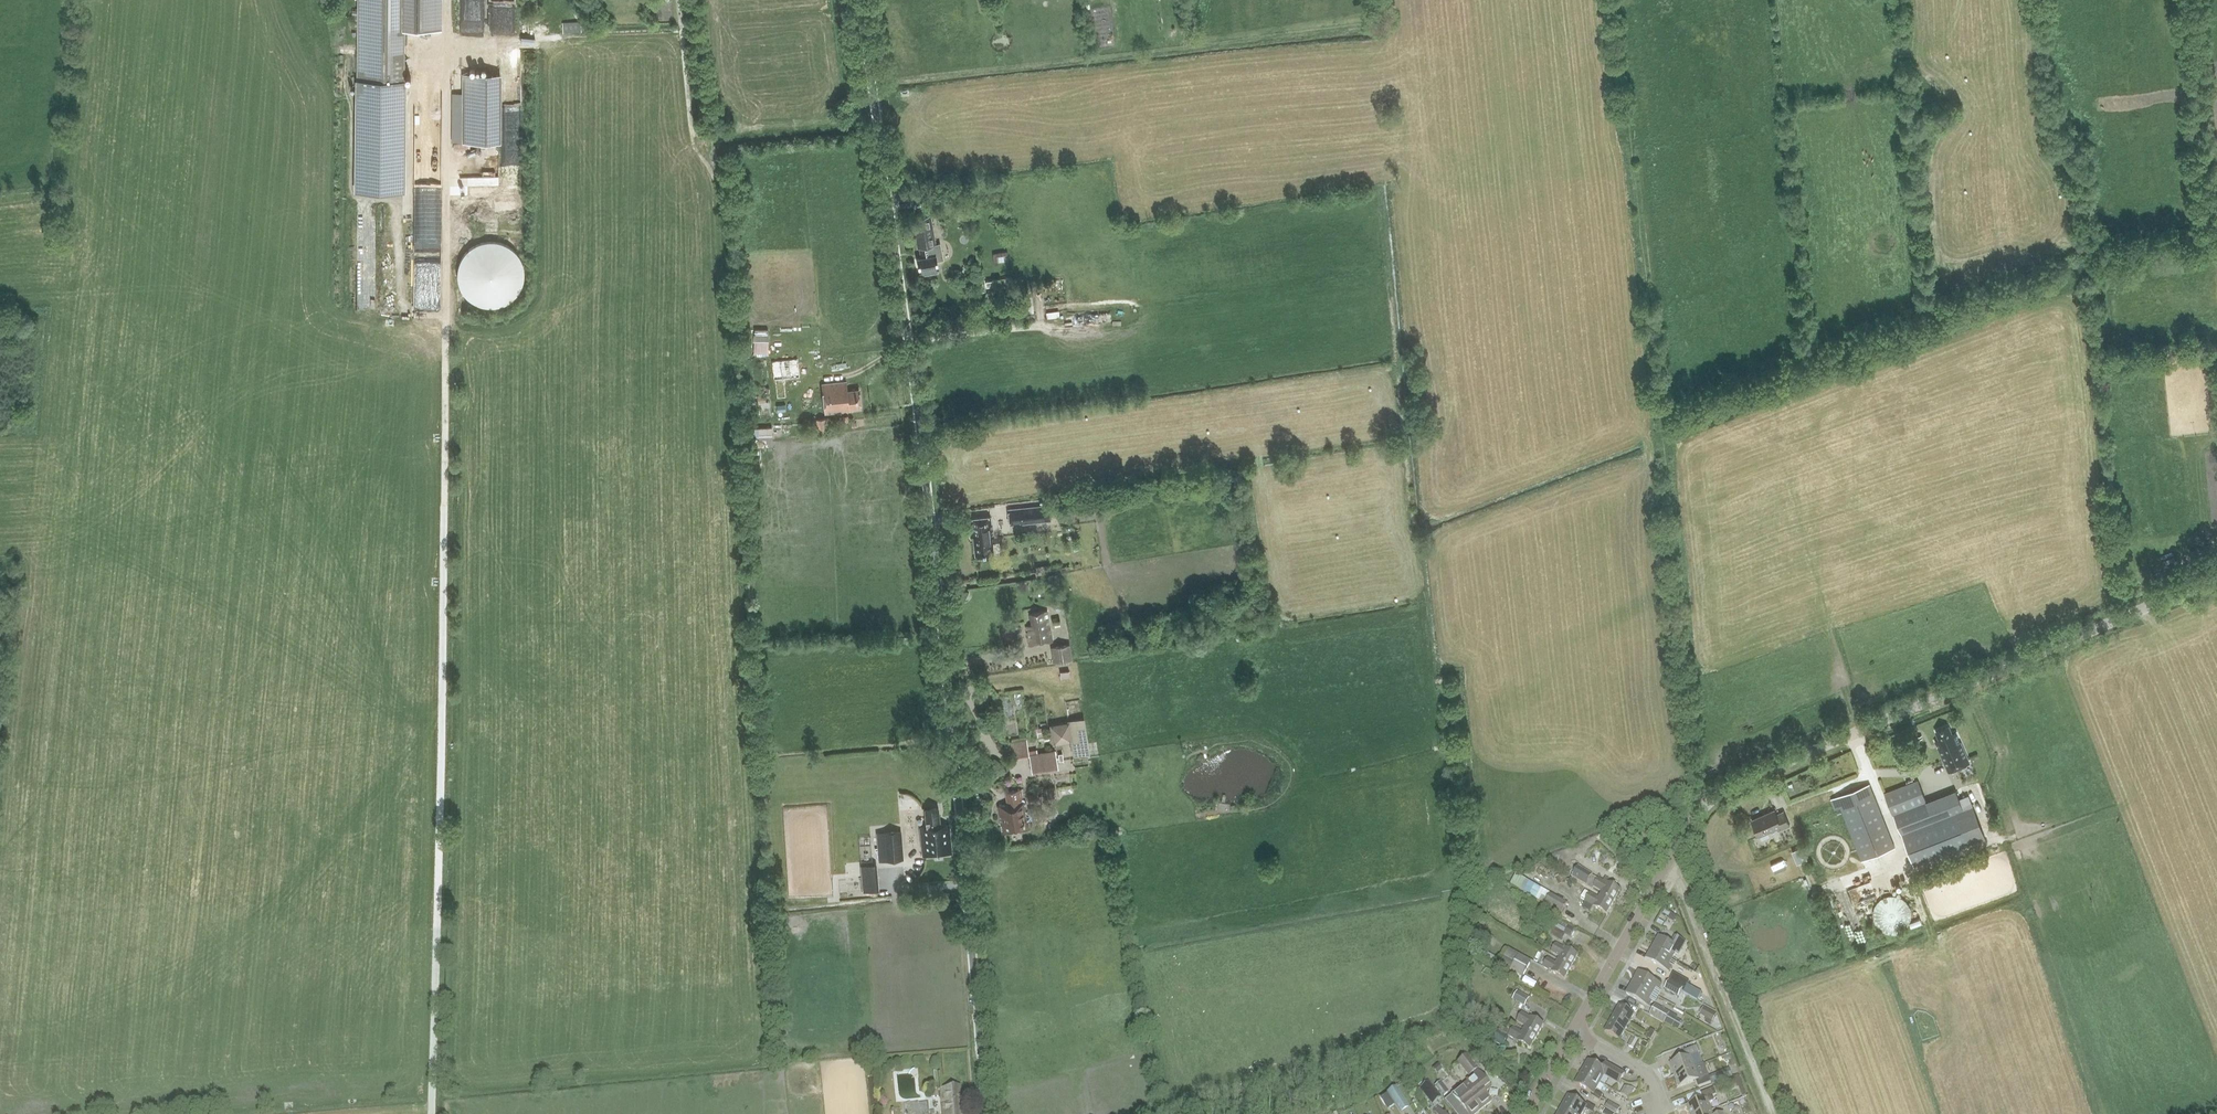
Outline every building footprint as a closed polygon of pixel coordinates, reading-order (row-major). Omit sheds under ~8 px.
[(404,192),(405,29),(442,29),(442,0),(359,0),(358,192),(404,192)] [(581,31),(581,21),(562,22),(563,32),(581,31)] [(499,144),(498,75),(462,75),(462,143),(499,144)] [(513,235),(513,186),(480,186),(480,235),(513,235)] [(936,244),(930,215),(912,219),(918,249),(920,248),(921,258),(917,259),(919,271),(921,271),(921,275),(937,272),(937,268),(938,268),(937,261),(943,260),(940,244),(936,244)] [(493,241),(491,241),(487,241),(484,242),(481,243),(478,244),(475,245),(472,247),(469,249),(467,251),(465,254),(463,257),(461,260),(460,262),(459,265),(458,268),(458,271),(458,275),(458,278),(458,280),(459,283),(459,285),(460,287),(461,289),(462,291),(463,293),(465,295),(466,297),(469,299),(470,301),(472,302),(474,303),(476,305),(478,305),(481,306),(484,307),(489,308),(493,308),(496,308),(498,307),(502,306),(506,305),(508,303),(510,302),(511,301),(513,299),(515,298),(517,296),(519,293),(520,291),(521,289),(522,287),(523,285),(523,283),(524,280),(524,278),(524,276),(524,273),(524,271),(524,268),(523,265),(522,263),(521,261),(520,259),(519,257),(518,255),(517,253),(515,251),(512,249),(509,246),(507,245),(505,244),(502,243),(500,242),(498,242),(496,241),(493,241)] [(985,289),(1018,284),(1014,260),(1004,261),(1006,276),(984,279),(985,289)] [(378,311),(378,279),(361,279),(361,311),(378,311)] [(758,332),(758,352),(773,352),(773,333),(758,332)] [(770,363),(772,382),(773,382),(775,401),(786,400),(784,381),(797,379),(795,360),(770,363)] [(853,409),(861,408),(859,390),(847,392),(847,382),(822,384),(825,414),(853,411),(853,409)] [(765,395),(764,395),(757,396),(759,408),(770,406),(770,402),(766,402),(765,395)] [(829,430),(828,417),(811,419),(813,432),(829,430)] [(759,437),(772,436),(772,427),(758,428),(759,437)] [(1052,521),(1051,505),(1010,509),(1011,525),(1052,521)] [(992,524),(969,526),(971,537),(974,537),(975,543),(974,543),(975,556),(993,554),(992,538),(993,538),(992,524)] [(1059,584),(1058,574),(1050,575),(1051,585),(1059,584)] [(1051,642),(1046,611),(1029,614),(1031,625),(1026,626),(1029,646),(1051,642)] [(1061,624),(1059,617),(1052,618),(1053,625),(1061,624)] [(1055,663),(1072,660),(1070,644),(1052,647),(1055,663)] [(1075,741),(1077,754),(1095,752),(1092,718),(1055,722),(1057,743),(1075,741)] [(1950,769),(1971,761),(1959,730),(1955,732),(1952,724),(1939,728),(1942,737),(1938,738),(1950,769)] [(1037,753),(1037,750),(1029,751),(1030,756),(1029,757),(1032,773),(1059,769),(1055,750),(1037,753)] [(1927,801),(1918,780),(1885,793),(1914,867),(1986,840),(1973,807),(1963,811),(1955,791),(1927,801)] [(1835,810),(1841,808),(1862,861),(1895,847),(1869,784),(1830,800),(1835,810)] [(1027,811),(1026,802),(1021,803),(1021,800),(1022,800),(1020,790),(1005,792),(1007,805),(997,807),(1002,834),(1030,829),(1029,820),(1036,819),(1034,809),(1027,811)] [(939,808),(925,810),(927,827),(920,828),(923,856),(952,854),(949,825),(940,826),(939,808)] [(1779,831),(1790,826),(1784,812),(1777,815),(1775,810),(1752,820),(1759,837),(1778,828),(1779,831)] [(885,860),(903,859),(901,832),(883,833),(885,860)] [(1802,847),(1792,851),(1797,864),(1807,859),(1802,847)] [(878,889),(875,863),(860,864),(862,891),(878,889)] [(1607,883),(1578,867),(1572,877),(1592,889),(1593,887),(1602,892),(1600,895),(1613,903),(1620,891),(1607,883)] [(1556,889),(1554,894),(1564,899),(1566,894),(1556,889)] [(1607,914),(1613,903),(1600,895),(1599,898),(1590,893),(1585,902),(1594,907),(1593,907),(1607,914)] [(1562,914),(1567,904),(1550,894),(1545,904),(1562,914)] [(1872,912),(1872,915),(1872,917),(1873,920),(1874,922),(1875,925),(1876,927),(1878,929),(1880,930),(1882,932),(1884,933),(1886,933),(1889,934),(1891,934),(1894,934),(1896,933),(1899,933),(1901,932),(1903,930),(1905,929),(1907,927),(1908,925),(1909,922),(1910,920),(1910,917),(1911,915),(1910,912),(1910,910),(1909,908),(1908,905),(1907,903),(1905,901),(1903,900),(1901,898),(1899,897),(1896,896),(1894,896),(1891,896),(1889,896),(1886,896),(1884,897),(1882,898),(1880,900),(1878,901),(1876,903),(1875,905),(1874,908),(1873,910),(1872,912)] [(1562,941),(1565,934),(1570,937),(1574,930),(1557,920),(1553,928),(1550,934),(1562,941)] [(1481,931),(1476,938),(1489,945),(1493,937),(1481,931)] [(1652,947),(1672,959),(1675,953),(1678,955),(1685,942),(1676,937),(1672,944),(1659,936),(1652,947)] [(1558,960),(1571,968),(1578,956),(1565,948),(1556,943),(1551,952),(1560,957),(1558,960)] [(1669,964),(1672,959),(1652,947),(1646,959),(1669,972),(1672,966),(1669,964)] [(1532,961),(1519,954),(1508,949),(1499,965),(1510,971),(1508,974),(1521,981),(1523,978),(1532,961)] [(1571,968),(1558,960),(1556,963),(1547,958),(1542,967),(1551,972),(1564,980),(1571,968)] [(1632,982),(1652,994),(1655,988),(1658,990),(1662,984),(1639,971),(1632,982)] [(1521,982),(1534,988),(1537,982),(1524,976),(1521,982)] [(1678,996),(1682,988),(1669,981),(1664,988),(1678,996)] [(1649,999),(1652,994),(1632,982),(1626,994),(1649,1007),(1652,1001),(1649,999)] [(1525,1007),(1530,998),(1518,991),(1513,1000),(1525,1007)] [(1614,1014),(1629,1022),(1634,1014),(1619,1005),(1614,1014)] [(1650,1014),(1664,1022),(1672,1027),(1677,1017),(1655,1005),(1650,1014)] [(1698,1017),(1712,1022),(1716,1011),(1702,1006),(1698,1017)] [(1524,1029),(1537,1037),(1544,1025),(1530,1018),(1521,1013),(1517,1021),(1525,1026),(1524,1029)] [(1624,1031),(1629,1022),(1614,1014),(1609,1023),(1624,1031)] [(1619,1040),(1624,1031),(1609,1023),(1604,1032),(1619,1040)] [(1537,1037),(1524,1029),(1522,1032),(1513,1027),(1513,1028),(1509,1025),(1507,1029),(1501,1026),(1499,1030),(1498,1030),(1491,1041),(1503,1047),(1509,1036),(1517,1041),(1530,1049),(1537,1037)] [(1637,1051),(1641,1042),(1631,1037),(1626,1045),(1637,1051)] [(1670,1064),(1674,1075),(1694,1068),(1690,1056),(1699,1052),(1697,1046),(1684,1051),(1686,1057),(1670,1064)] [(1478,1069),(1466,1054),(1457,1062),(1469,1077),(1478,1069)] [(1582,1071),(1600,1082),(1605,1074),(1620,1082),(1625,1074),(1605,1063),(1602,1068),(1588,1060),(1582,1071)] [(1436,1073),(1442,1068),(1437,1062),(1431,1067),(1436,1073)] [(1694,1068),(1674,1075),(1679,1087),(1696,1081),(1698,1087),(1711,1082),(1704,1064),(1694,1068)] [(1715,1074),(1717,1081),(1730,1076),(1728,1069),(1715,1074)] [(1471,1096),(1482,1110),(1492,1102),(1485,1093),(1491,1087),(1478,1071),(1467,1080),(1468,1082),(1463,1086),(1462,1084),(1461,1085),(1464,1088),(1471,1096)] [(1595,1091),(1600,1082),(1582,1071),(1575,1084),(1593,1094),(1592,1096),(1600,1101),(1603,1095),(1595,1091)] [(1419,1088),(1431,1104),(1440,1095),(1429,1081),(1419,1088)] [(1443,1096),(1449,1092),(1440,1081),(1434,1086),(1443,1096)] [(958,1087),(940,1089),(941,1099),(940,1099),(942,1113),(967,1113),(965,1100),(962,1100),(961,1087),(958,1087)] [(1396,1087),(1387,1093),(1400,1113),(1409,1107),(1396,1087)] [(1625,1087),(1620,1094),(1628,1098),(1634,1097),(1637,1091),(1633,1088),(1625,1087)] [(1454,1097),(1448,1101),(1459,1113),(1477,1113),(1482,1110),(1471,1096),(1464,1088),(1458,1093),(1454,1097)] [(1711,1110),(1708,1103),(1714,1101),(1713,1096),(1716,1095),(1713,1088),(1700,1093),(1703,1100),(1686,1106),(1689,1113),(1701,1113),(1711,1110)] [(1574,1113),(1582,1113),(1585,1109),(1593,1113),(1595,1108),(1587,1103),(1586,1105),(1568,1095),(1561,1107),(1574,1113)] [(1620,1108),(1608,1101),(1605,1108),(1615,1113),(1617,1113),(1620,1108)]
